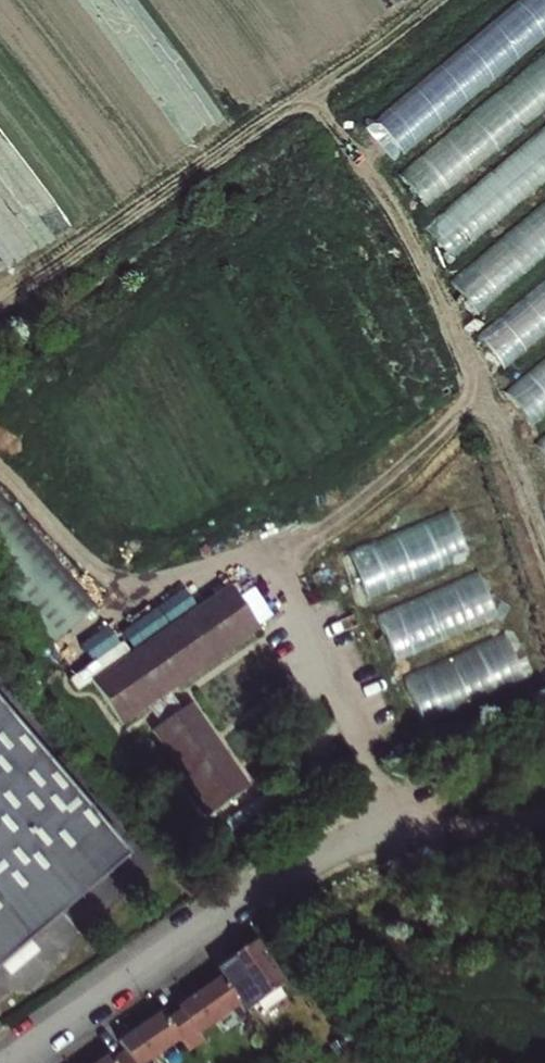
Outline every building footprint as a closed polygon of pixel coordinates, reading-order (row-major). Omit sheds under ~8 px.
[(544,38),(544,0),(519,0),(359,126),(388,162),(544,38)] [(395,170),(423,206),(544,110),(544,53),(395,170)] [(419,222),(447,258),(544,183),(544,125),(419,222)] [(447,277),(474,311),(544,255),(544,199),(447,277)] [(472,332),(498,365),(544,329),(544,276),(472,332)] [(530,426),(544,414),(544,356),(502,392),(530,426)] [(531,440),(544,458),(544,430),(531,440)] [(51,646),(96,607),(0,495),(0,587),(51,646)] [(348,550),(364,597),(468,561),(452,514),(348,550)] [(393,663),(495,618),(475,572),(373,617),(393,663)] [(124,723),(142,711),(181,684),(262,628),(231,583),(93,678),(124,723)] [(507,639),(401,672),(416,718),(522,685),(507,639)] [(250,786),(181,684),(142,711),(211,813),(250,786)] [(128,856),(0,710),(0,968),(128,856)] [(252,948),(284,989),(290,986),(260,943),(252,948)] [(247,1014),(284,989),(252,948),(232,962),(240,973),(226,983),(243,1007),(247,1014)] [(184,1041),(191,1051),(205,1042),(200,1036),(243,1007),(226,983),(223,979),(181,1008),(183,1011),(170,1020),(184,1041)] [(184,1041),(170,1020),(164,1012),(121,1041),(127,1050),(113,1059),(116,1062),(150,1062),(184,1041)] [(113,1059),(110,1054),(97,1062),(116,1062),(113,1059)]
